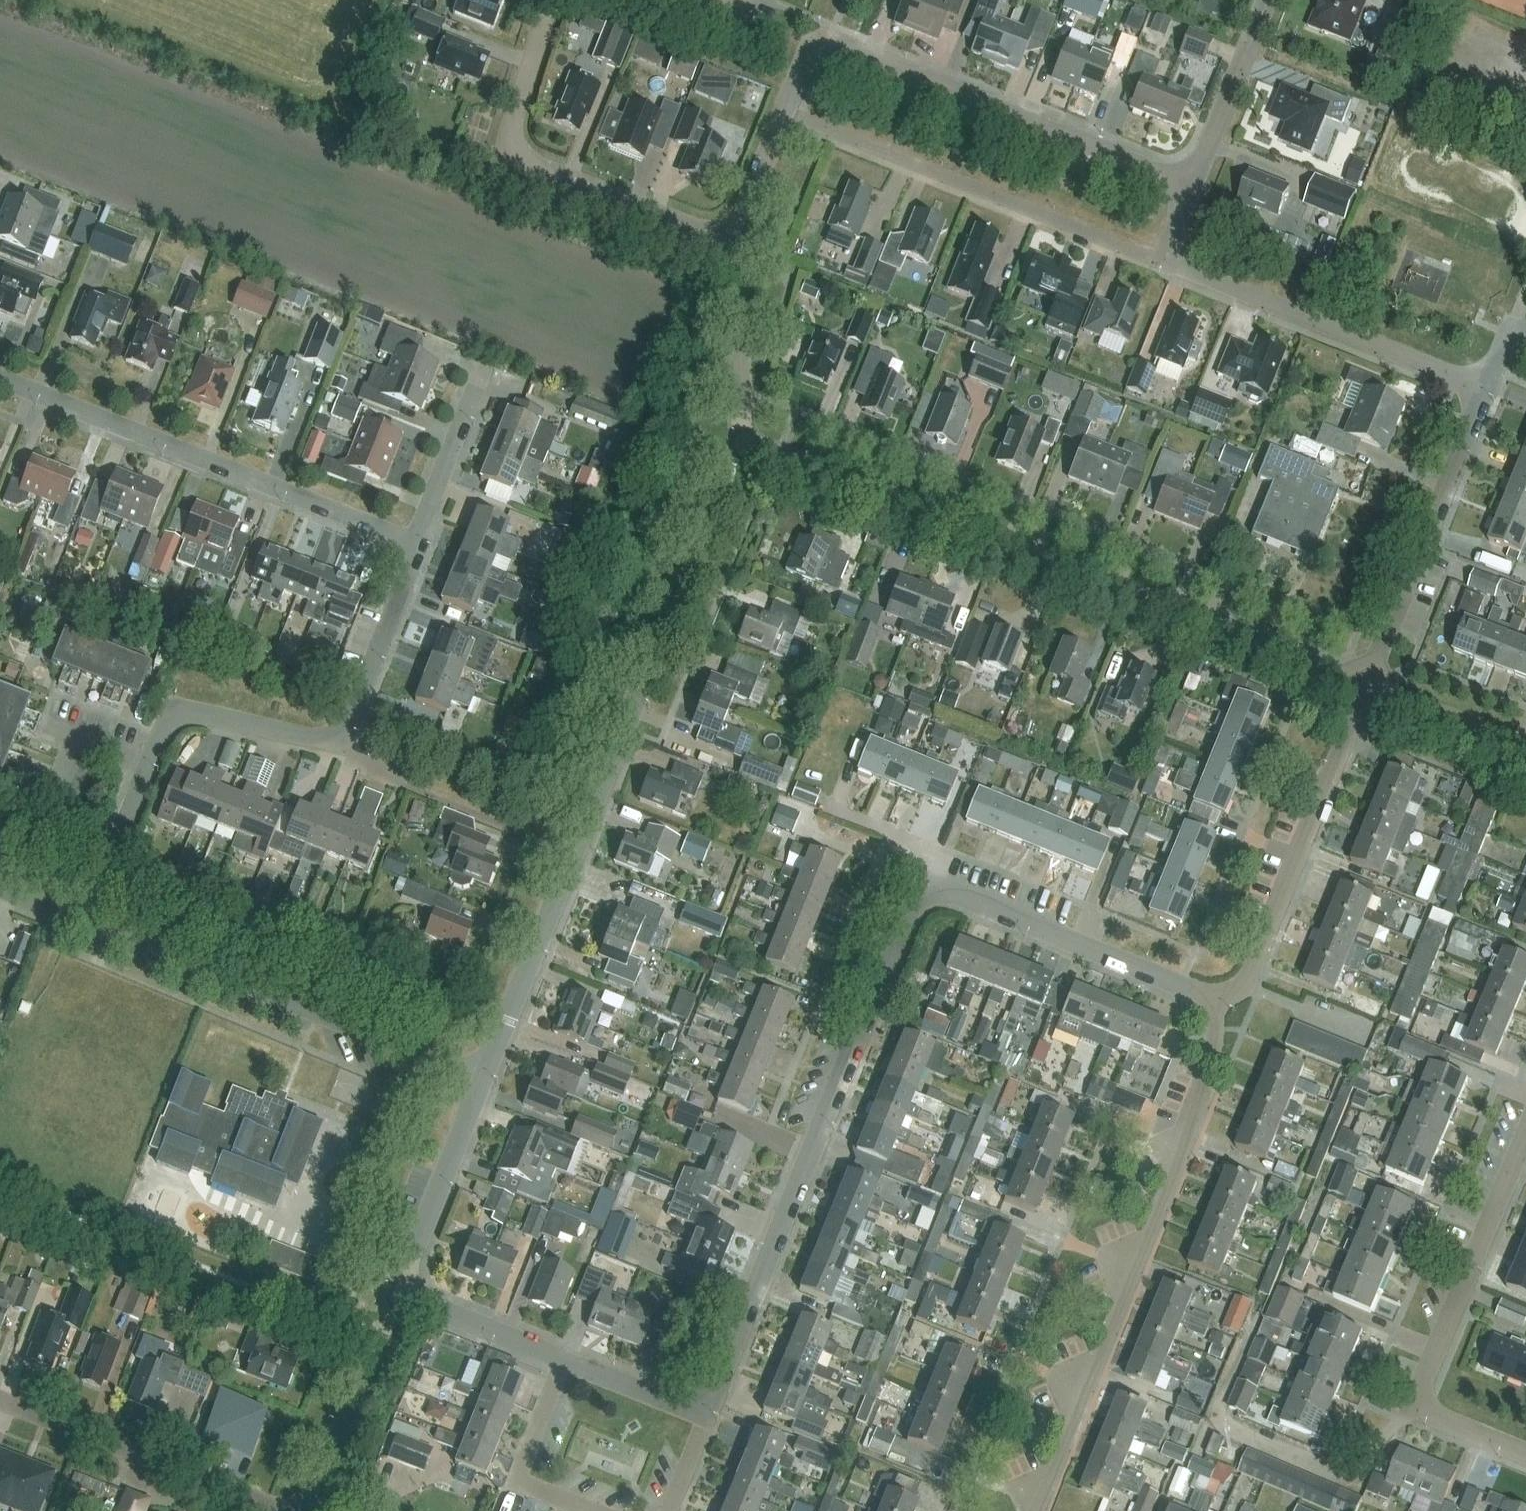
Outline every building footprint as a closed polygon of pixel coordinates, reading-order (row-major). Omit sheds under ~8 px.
[(452,12),(493,29),(505,0),(457,0),(452,12)] [(895,24),(916,32),(928,0),(904,0),(895,24)] [(916,32),(936,41),(941,30),(954,36),(968,0),(928,0),(916,32)] [(994,64),(1010,23),(996,18),(1004,0),(976,0),(962,36),(975,42),(971,52),(982,57),(982,59),(994,64)] [(1062,8),(1096,21),(1104,0),(1065,0),(1062,8)] [(1323,30),(1350,41),(1366,3),(1359,0),(1321,0),(1316,13),(1314,13),(1308,27),(1322,33),(1323,30)] [(1230,20),(1236,8),(1218,1),(1213,13),(1230,20)] [(1031,8),(1023,28),(1010,23),(994,64),(1005,68),(1006,66),(1017,71),(1028,43),(1043,49),(1055,18),(1031,8)] [(445,20),(418,9),(409,34),(436,44),(445,20)] [(1165,38),(1171,20),(1155,15),(1149,32),(1165,38)] [(606,25),(593,60),(619,70),(632,36),(606,25)] [(1202,62),(1211,40),(1189,31),(1180,54),(1202,62)] [(1089,53),(1088,52),(1075,87),(1098,96),(1111,63),(1126,69),(1137,41),(1121,35),(1115,52),(1093,43),(1089,53)] [(479,83),(489,56),(475,50),(476,48),(446,37),(434,67),(464,79),(464,77),(479,83)] [(659,68),(666,49),(638,38),(631,57),(659,68)] [(1088,52),(1066,43),(1052,78),(1075,87),(1088,52)] [(1130,109),(1153,118),(1166,85),(1152,79),(1159,63),(1136,53),(1126,79),(1140,85),(1130,109)] [(666,73),(691,82),(698,64),(674,54),(666,73)] [(703,66),(696,84),(713,91),(720,73),(703,66)] [(554,123),(578,132),(589,106),(592,107),(600,87),(570,75),(556,110),(559,111),(554,123)] [(1189,94),(1193,83),(1184,79),(1180,90),(1166,85),(1153,118),(1176,127),(1189,94)] [(1323,116),(1342,124),(1352,101),(1315,86),(1310,99),(1284,89),(1273,115),(1290,122),(1283,139),(1291,142),(1291,144),(1300,148),(1301,146),(1310,150),(1323,116)] [(609,111),(599,137),(613,143),(612,146),(643,158),(655,129),(669,134),(679,108),(664,102),(659,115),(629,103),(624,117),(609,111)] [(705,137),(711,122),(686,112),(675,142),(690,148),(680,173),(708,184),(724,145),(705,137)] [(1357,187),(1367,163),(1355,158),(1345,182),(1357,187)] [(1250,173),(1239,199),(1246,201),(1245,204),(1256,208),(1257,206),(1278,214),(1289,189),(1250,173)] [(1345,221),(1357,191),(1315,174),(1303,204),(1345,221)] [(839,198),(828,226),(857,238),(869,210),(865,208),(871,194),(849,185),(843,199),(839,198)] [(60,202),(38,193),(33,206),(8,196),(0,216),(50,236),(58,215),(56,214),(60,202)] [(903,240),(889,234),(878,263),(896,270),(900,272),(906,256),(928,265),(939,234),(947,231),(944,224),(944,223),(943,222),(940,215),(933,218),(915,211),(903,240)] [(50,236),(0,216),(0,217),(0,241),(17,247),(12,259),(35,268),(39,256),(42,257),(50,236)] [(87,251),(126,267),(136,241),(97,225),(87,251)] [(992,257),(990,256),(997,236),(975,227),(970,241),(967,240),(947,289),(975,300),(979,289),(992,257)] [(86,247),(90,237),(74,231),(71,241),(86,247)] [(847,268),(843,278),(866,287),(870,278),(882,247),(864,239),(852,270),(847,268)] [(1081,274),(1068,269),(1070,264),(1055,258),(1053,263),(1036,256),(1023,288),(1056,301),(1045,327),(1072,338),(1087,302),(1072,296),(1081,274)] [(878,263),(868,288),(886,295),(896,270),(878,263)] [(13,314),(26,319),(35,295),(37,295),(42,280),(8,267),(2,282),(0,281),(0,311),(12,315),(13,314)] [(232,306),(265,320),(275,296),(273,296),(279,282),(250,270),(244,283),(241,282),(232,306)] [(172,310),(189,316),(200,286),(184,280),(172,310)] [(800,294),(816,301),(821,286),(805,280),(800,294)] [(308,297),(289,289),(284,302),(303,309),(308,297)] [(1000,298),(979,289),(975,300),(965,323),(987,332),(1000,298)] [(1138,317),(1135,315),(1140,302),(1118,293),(1112,306),(1096,299),(1083,331),(1100,338),(1103,332),(1128,342),(1138,317)] [(80,315),(71,339),(93,348),(99,333),(102,335),(108,320),(121,326),(130,302),(112,295),(108,304),(85,295),(78,314),(80,315)] [(936,296),(929,312),(947,319),(954,304),(936,296)] [(368,308),(361,305),(358,313),(356,317),(363,320),(368,308)] [(892,316),(881,311),(876,323),(887,328),(892,316)] [(862,346),(873,319),(855,312),(845,339),(862,346)] [(1161,341),(1154,359),(1182,370),(1187,357),(1197,361),(1203,346),(1193,342),(1193,341),(1190,340),(1197,324),(1175,315),(1164,342),(1161,341)] [(172,321),(161,317),(156,330),(141,324),(126,361),(152,371),(157,359),(169,364),(179,338),(167,333),(172,321)] [(302,361),(328,371),(342,336),(316,325),(302,361)] [(394,358),(389,371),(429,387),(437,364),(411,353),(417,338),(421,340),(422,338),(390,326),(380,352),(394,358)] [(33,338),(43,342),(46,333),(37,329),(33,338)] [(838,363),(845,346),(814,334),(803,361),(806,362),(801,376),(825,386),(835,362),(838,363)] [(1266,395),(1284,351),(1257,339),(1252,352),(1246,349),(1247,346),(1231,340),(1218,373),(1240,382),(1239,384),(1248,388),(1245,396),(1247,402),(1256,405),(1262,402),(1265,395),(1266,395)] [(1060,341),(1050,365),(1062,370),(1072,346),(1060,341)] [(973,344),(970,353),(1010,369),(1014,360),(973,344)] [(885,376),(892,357),(870,348),(860,374),(873,380),(861,409),(888,419),(902,383),(885,376)] [(1011,370),(977,356),(968,378),(1002,392),(1011,370)] [(232,371),(203,360),(193,384),(190,383),(185,398),(199,404),(200,402),(218,408),(232,371)] [(293,367),(277,361),(271,375),(270,375),(262,394),(264,395),(253,423),(283,434),(301,387),(287,382),(293,367)] [(1156,369),(1136,361),(1125,389),(1144,397),(1156,369)] [(391,399),(420,410),(429,387),(389,371),(375,366),(367,386),(364,384),(358,399),(387,410),(391,399)] [(1393,427),(1402,404),(1371,392),(1377,379),(1350,368),(1345,382),(1363,389),(1353,411),(1393,427)] [(343,393),(347,381),(334,377),(330,388),(343,393)] [(1071,416),(1095,425),(1104,402),(1095,399),(1098,391),(1083,385),(1071,416)] [(1216,428),(1217,426),(1220,427),(1230,402),(1198,388),(1187,416),(1216,428)] [(330,416),(354,425),(361,405),(338,396),(330,416)] [(937,442),(941,444),(946,442),(955,446),(970,408),(940,396),(925,434),(935,438),(937,442)] [(619,437),(626,420),(574,400),(568,417),(587,424),(588,422),(600,426),(599,430),(619,437)] [(516,401),(511,412),(507,411),(498,434),(530,446),(529,447),(547,454),(556,431),(539,424),(543,412),(516,401)] [(1191,405),(1180,401),(1174,415),(1174,416),(1184,420),(1185,419),(1191,405)] [(1384,450),(1393,427),(1353,411),(1344,434),(1322,425),(1315,444),(1345,456),(1353,438),(1384,450)] [(1148,412),(1148,414),(1143,425),(1160,431),(1164,420),(1165,418),(1148,412)] [(318,415),(314,426),(325,430),(329,420),(318,415)] [(1043,432),(1012,420),(1002,444),(1004,445),(997,463),(1024,474),(1031,456),(1034,457),(1036,451),(1040,442),(1052,447),(1060,424),(1048,419),(1043,432)] [(364,421),(355,444),(392,458),(401,435),(364,421)] [(312,433),(301,461),(314,466),(326,438),(312,433)] [(547,454),(529,447),(530,446),(498,434),(489,456),(538,476),(547,454)] [(1293,436),(1287,450),(1315,461),(1321,447),(1293,436)] [(1107,447),(1084,438),(1068,478),(1091,487),(1107,447)] [(1120,452),(1107,447),(1091,487),(1114,496),(1125,469),(1140,475),(1149,452),(1124,443),(1120,452)] [(383,481),(392,458),(355,444),(346,466),(325,458),(320,472),(346,482),(351,469),(383,481)] [(549,452),(564,458),(567,450),(552,444),(549,452)] [(1244,473),(1251,456),(1226,446),(1219,463),(1244,473)] [(1269,447),(1257,478),(1271,484),(1251,534),(1310,558),(1339,489),(1310,477),(1314,465),(1269,447)] [(594,470),(613,476),(620,457),(601,450),(594,470)] [(1154,512),(1177,521),(1194,479),(1180,473),(1185,460),(1162,451),(1148,485),(1162,491),(1154,512)] [(534,486),(538,476),(489,456),(480,479),(512,492),(516,479),(534,486)] [(29,495),(41,499),(54,466),(33,458),(23,484),(12,480),(3,502),(16,508),(26,504),(29,495)] [(1525,485),(1525,461),(1522,460),(1513,480),(1525,485)] [(75,474),(54,466),(41,499),(61,507),(55,523),(67,528),(76,505),(64,501),(75,474)] [(101,511),(124,520),(140,480),(117,471),(106,498),(91,492),(80,520),(95,526),(101,511)] [(590,471),(583,486),(595,492),(602,476),(590,471)] [(1194,479),(1177,521),(1200,530),(1210,503),(1223,508),(1232,485),(1219,480),(1216,488),(1195,480),(1192,488),(1191,488),(1194,479)] [(140,480),(124,520),(147,529),(162,489),(140,480)] [(1513,480),(1505,500),(1525,509),(1525,485),(1513,480)] [(1505,500),(1497,520),(1525,532),(1525,509),(1505,500)] [(179,555),(176,563),(194,570),(197,562),(203,548),(218,511),(197,503),(182,540),(184,541),(179,555)] [(477,510),(466,538),(516,555),(521,542),(504,535),(509,523),(477,510)] [(203,548),(195,569),(231,583),(245,548),(230,542),(239,519),(218,511),(203,548)] [(564,515),(560,525),(560,526),(573,531),(578,519),(564,514),(564,515)] [(1497,520),(1489,541),(1521,555),(1525,543),(1525,532),(1497,520)] [(548,562),(560,531),(536,523),(525,553),(548,562)] [(74,544),(84,547),(89,534),(79,530),(74,544)] [(836,591),(849,558),(836,552),(840,542),(813,531),(809,541),(799,537),(786,571),(813,582),(814,580),(822,583),(822,585),(836,591)] [(164,532),(149,569),(164,575),(165,576),(171,561),(180,539),(164,532)] [(23,575),(38,538),(30,534),(14,572),(23,575)] [(159,541),(143,535),(131,564),(148,570),(159,541)] [(516,555),(466,538),(459,556),(491,568),(495,556),(513,563),(516,555)] [(257,599),(268,603),(287,554),(264,545),(251,578),(264,583),(257,599)] [(309,563),(287,554),(268,603),(278,607),(284,591),(296,596),(309,563)] [(486,580),(491,568),(459,556),(450,578),(499,598),(516,604),(522,589),(505,582),(503,587),(486,580)] [(332,572),(309,563),(296,596),(309,601),(302,617),(312,621),(332,573),(332,572)] [(1468,587),(1495,599),(1503,580),(1475,569),(1468,587)] [(332,572),(332,573),(312,621),(323,625),(329,609),(342,614),(355,581),(332,572)] [(38,586),(50,591),(53,583),(41,578),(38,586)] [(495,608),(499,598),(450,578),(441,601),(473,614),(478,601),(495,608)] [(908,635),(928,584),(919,581),(918,585),(899,578),(886,614),(904,621),(900,632),(908,635)] [(1502,593),(1511,597),(1515,586),(1506,582),(1502,593)] [(936,588),(928,584),(908,635),(950,651),(955,639),(940,633),(953,598),(935,591),(936,588)] [(549,609),(549,608),(554,597),(555,595),(542,590),(537,604),(549,609)] [(1487,627),(1486,627),(1475,623),(1484,598),(1465,591),(1455,619),(1464,622),(1454,652),(1474,660),(1487,627)] [(104,592),(96,596),(101,608),(109,604),(104,592)] [(853,619),(860,602),(842,594),(834,612),(853,619)] [(738,638),(784,657),(802,614),(773,602),(767,618),(749,610),(738,638)] [(1507,635),(1496,631),(1503,612),(1493,609),(1486,627),(1487,627),(1474,660),(1495,668),(1507,635)] [(1507,635),(1495,668),(1515,676),(1525,647),(1525,642),(1516,638),(1523,620),(1514,616),(1507,635)] [(178,622),(172,635),(182,639),(188,626),(178,622)] [(520,646),(543,655),(552,633),(528,623),(520,646)] [(880,631),(859,623),(844,662),(865,670),(880,631)] [(970,623),(954,663),(975,672),(991,631),(970,623)] [(441,633),(432,656),(464,669),(481,676),(490,653),(492,654),(497,642),(456,626),(452,637),(441,633)] [(118,629),(114,639),(129,645),(133,635),(118,629)] [(58,683),(68,687),(86,639),(65,630),(52,664),(64,669),(58,683)] [(1010,701),(1021,673),(1009,668),(1021,639),(996,630),(982,665),(1006,674),(998,696),(1010,701)] [(93,680),(106,647),(86,639),(68,687),(77,691),(82,676),(93,680)] [(265,645),(254,640),(248,656),(259,660),(265,645)] [(1090,652),(1062,640),(1049,674),(1064,680),(1057,699),(1080,708),(1089,684),(1079,680),(1090,652)] [(129,656),(106,647),(93,680),(107,685),(101,700),(110,704),(129,656)] [(1515,676),(1525,680),(1525,647),(1515,676)] [(150,664),(129,656),(110,704),(119,707),(125,692),(138,697),(150,664)] [(294,662),(281,656),(278,663),(276,668),(291,674),(296,663),(294,662)] [(464,669),(432,656),(424,679),(473,698),(477,688),(459,681),(464,669)] [(550,678),(556,664),(538,657),(532,671),(550,678)] [(6,676),(15,680),(19,668),(10,665),(6,676)] [(707,685),(701,700),(728,711),(734,696),(748,702),(757,678),(726,666),(721,679),(711,675),(707,685)] [(329,675),(309,667),(304,678),(325,686),(329,675)] [(1106,689),(1096,711),(1121,721),(1126,709),(1138,714),(1147,692),(1154,695),(1161,680),(1130,668),(1124,683),(1121,682),(1117,693),(1106,689)] [(1194,693),(1200,679),(1189,675),(1183,689),(1194,693)] [(880,691),(886,689),(888,684),(886,678),(880,676),(875,678),(873,684),(875,689),(880,691)] [(1222,697),(1233,702),(1228,715),(1259,728),(1268,705),(1242,695),(1247,683),(1230,676),(1222,697)] [(469,709),(473,698),(424,679),(415,702),(446,714),(451,702),(469,709)] [(33,724),(38,726),(41,717),(26,711),(31,699),(0,687),(0,711),(33,724)] [(930,710),(935,698),(912,689),(907,701),(930,710)] [(954,711),(959,696),(944,690),(938,705),(954,711)] [(723,724),(728,711),(701,700),(691,724),(701,727),(695,741),(733,756),(742,732),(723,724)] [(881,711),(900,719),(904,708),(886,700),(881,711)] [(1177,704),(1172,717),(1182,722),(1188,709),(1177,704)] [(10,740),(14,742),(19,730),(34,735),(38,726),(33,724),(0,711),(0,736),(10,740)] [(1211,734),(1219,737),(1250,750),(1259,728),(1228,715),(1227,716),(1217,712),(1212,724),(1215,726),(1211,734)] [(915,731),(919,721),(906,715),(901,726),(915,731)] [(1177,736),(1182,722),(1172,717),(1166,732),(1177,736)] [(944,743),(949,732),(935,727),(930,737),(944,743)] [(963,738),(949,732),(944,743),(958,749),(963,738)] [(10,740),(0,736),(0,760),(21,769),(24,760),(10,754),(14,742),(10,740)] [(857,771),(879,780),(892,750),(895,742),(883,737),(880,745),(869,741),(857,771)] [(1219,737),(1210,759),(1241,772),(1250,750),(1219,737)] [(238,769),(246,747),(230,741),(222,763),(238,769)] [(1170,752),(1159,747),(1153,762),(1164,766),(1170,752)] [(913,758),(892,750),(879,780),(901,789),(913,758)] [(922,798),(935,767),(936,768),(940,758),(927,753),(923,762),(913,758),(901,789),(922,798)] [(998,765),(1012,770),(1016,760),(1002,754),(998,765)] [(738,776),(775,791),(783,771),(746,756),(738,776)] [(1232,792),(1241,772),(1210,759),(1202,780),(1232,792)] [(20,770),(21,769),(0,760),(0,778),(2,772),(17,778),(20,770)] [(1030,765),(1016,760),(1012,770),(1026,776),(1030,765)] [(1152,797),(1164,766),(1153,762),(1148,775),(1141,793),(1152,797)] [(694,798),(703,775),(674,763),(668,778),(650,772),(639,800),(673,813),(681,793),(694,798)] [(1132,793),(1139,775),(1112,765),(1106,783),(1132,793)] [(201,781),(190,776),(189,777),(177,772),(158,819),(191,832),(216,770),(207,767),(201,781)] [(935,767),(922,798),(945,806),(957,776),(936,768),(935,767)] [(1421,780),(1390,767),(1380,791),(1411,804),(1420,808),(1424,798),(1415,795),(1421,780)] [(198,818),(217,826),(230,793),(219,788),(225,774),(216,770),(191,832),(192,832),(198,818)] [(1040,782),(1055,788),(1059,777),(1044,771),(1040,782)] [(1223,815),(1232,792),(1202,780),(1179,771),(1173,786),(1195,795),(1188,814),(1214,824),(1219,813),(1223,815)] [(725,788),(745,795),(749,784),(729,776),(725,788)] [(1059,777),(1055,788),(1068,793),(1073,783),(1059,777)] [(241,797),(230,793),(217,826),(237,834),(256,786),(247,783),(241,797)] [(820,793),(796,783),(791,796),(814,806),(820,793)] [(265,790),(256,786),(237,834),(231,848),(263,861),(272,839),(284,809),(272,804),(270,809),(259,804),(265,790)] [(331,786),(326,798),(334,801),(339,789),(331,786)] [(977,791),(966,786),(955,812),(967,817),(977,791)] [(1077,797),(1083,799),(1098,805),(1102,794),(1081,786),(1077,797)] [(965,822),(987,831),(1000,800),(1003,791),(992,787),(988,796),(978,791),(965,822)] [(350,825),(339,821),(326,854),(346,862),(374,791),(365,788),(350,825)] [(368,832),(383,795),(374,791),(346,862),(366,871),(380,837),(368,832)] [(1003,791),(1000,800),(987,831),(1009,839),(1021,809),(1009,804),(1012,795),(1003,791)] [(1405,818),(1411,804),(1380,791),(1370,815),(1401,827),(1401,828),(1411,831),(1414,822),(1405,818)] [(285,805),(284,809),(272,839),(284,843),(286,838),(306,846),(325,798),(316,795),(310,809),(298,805),(297,810),(285,805)] [(326,854),(339,821),(328,816),(334,802),(325,798),(306,846),(301,859),(321,867),(326,854)] [(1138,809),(1119,801),(1107,829),(1126,837),(1138,809)] [(414,802),(409,817),(422,822),(427,806),(414,802)] [(1009,839),(1030,848),(1047,806),(1036,802),(1031,813),(1021,809),(1009,839)] [(1477,831),(1477,830),(1486,807),(1476,803),(1466,826),(1477,831)] [(1030,848),(1052,857),(1064,826),(1053,822),(1058,811),(1047,806),(1030,848)] [(1487,834),(1496,811),(1486,807),(1477,830),(1487,834)] [(794,818),(775,810),(769,826),(788,833),(794,818)] [(1370,815),(1361,838),(1392,851),(1402,855),(1406,845),(1411,831),(1401,828),(1401,827),(1370,815)] [(1140,816),(1134,831),(1145,835),(1151,821),(1140,816)] [(433,842),(447,848),(458,853),(451,870),(453,871),(451,877),(454,883),(462,887),(468,885),(471,879),(487,886),(497,861),(484,855),(490,840),(442,820),(433,842)] [(1073,865),(1090,825),(1079,820),(1075,830),(1064,826),(1052,857),(1073,865)] [(1179,836),(1169,832),(1165,843),(1205,859),(1214,837),(1184,824),(1179,836)] [(1102,829),(1090,825),(1073,865),(1095,874),(1108,844),(1098,840),(1102,829)] [(643,842),(625,835),(614,863),(648,876),(655,856),(669,862),(678,838),(649,826),(643,842)] [(1467,854),(1467,853),(1477,831),(1466,826),(1460,843),(1457,850),(1467,854)] [(1477,858),(1487,834),(1477,830),(1477,831),(1467,853),(1477,858)] [(1145,835),(1134,831),(1129,844),(1139,849),(1145,835)] [(688,834),(683,846),(699,853),(702,843),(704,841),(688,834)] [(1444,836),(1441,844),(1457,850),(1460,843),(1444,836)] [(1361,838),(1351,863),(1395,881),(1400,869),(1387,864),(1392,851),(1361,838)] [(830,885),(839,862),(793,843),(789,853),(806,860),(800,873),(830,885)] [(1196,881),(1205,859),(1165,843),(1161,854),(1170,858),(1166,868),(1196,881)] [(1457,850),(1447,873),(1457,877),(1458,877),(1467,854),(1457,850)] [(402,878),(409,861),(389,853),(382,870),(402,878)] [(1467,853),(1467,854),(1458,877),(1468,881),(1477,858),(1467,853)] [(1123,859),(1117,874),(1127,879),(1133,864),(1123,859)] [(783,866),(779,876),(797,883),(792,895),(821,907),(830,885),(800,873),(783,866)] [(1166,868),(1157,890),(1188,903),(1196,881),(1166,868)] [(180,871),(176,881),(189,886),(193,877),(180,871)] [(1457,877),(1447,873),(1438,897),(1448,901),(1457,877)] [(1117,874),(1111,888),(1122,892),(1127,879),(1117,874)] [(1468,881),(1458,877),(1457,877),(1448,901),(1458,905),(1468,881)] [(401,898),(434,911),(425,935),(462,950),(472,925),(446,915),(452,900),(407,882),(401,898)] [(760,883),(757,891),(769,896),(772,888),(760,883)] [(1332,908),(1363,921),(1383,928),(1386,918),(1367,911),(1373,897),(1342,884),(1332,908)] [(1179,924),(1187,905),(1188,903),(1157,890),(1149,887),(1145,895),(1154,899),(1148,912),(1179,924)] [(792,895),(774,888),(770,898),(788,904),(783,917),(812,929),(821,907),(792,895)] [(1431,894),(1419,889),(1416,897),(1428,902),(1431,894)] [(280,913),(299,920),(304,906),(305,903),(286,896),(280,913)] [(1513,912),(1517,904),(1502,897),(1496,908),(1512,915),(1513,912)] [(608,932),(635,943),(649,949),(664,911),(633,898),(627,912),(617,908),(608,932)] [(1460,906),(1448,901),(1444,911),(1455,916),(1460,906)] [(1523,904),(1518,902),(1517,904),(1513,912),(1519,914),(1513,928),(1525,933),(1525,905),(1523,904)] [(727,920),(712,914),(686,903),(680,917),(695,923),(693,929),(719,940),(727,920)] [(1363,921),(1332,908),(1323,932),(1354,944),(1354,943),(1371,950),(1374,941),(1358,935),(1363,921)] [(783,917),(766,911),(762,920),(779,927),(774,939),(804,951),(812,929),(783,917)] [(352,934),(356,921),(343,917),(339,930),(352,934)] [(1419,944),(1429,948),(1438,924),(1428,920),(1419,944)] [(1472,963),(1485,931),(1459,921),(1446,953),(1472,963)] [(1438,952),(1448,928),(1438,924),(1429,948),(1438,952)] [(635,943),(608,932),(598,956),(608,960),(603,974),(634,986),(644,962),(630,957),(635,943)] [(753,942),(770,948),(765,962),(795,974),(804,951),(774,939),(757,932),(753,942)] [(1345,967),(1352,970),(1355,961),(1348,959),(1354,944),(1323,932),(1313,955),(1344,968),(1345,967)] [(956,974),(970,979),(982,949),(958,939),(952,954),(940,949),(929,976),(941,981),(935,996),(944,1000),(950,986),(951,986),(956,974)] [(1429,948),(1419,944),(1409,967),(1419,971),(1429,948)] [(1429,975),(1438,952),(1429,948),(1419,971),(1429,975)] [(978,983),(993,989),(1006,959),(982,949),(970,979),(959,1005),(968,1009),(974,994),(978,983)] [(1525,985),(1525,959),(1504,950),(1494,974),(1525,987),(1525,985)] [(1338,983),(1344,968),(1313,955),(1304,979),(1342,994),(1345,985),(1338,983)] [(991,1018),(997,1003),(999,1004),(1003,993),(1016,998),(1028,968),(1006,959),(993,989),(983,1014),(991,1018)] [(717,960),(712,972),(733,981),(739,968),(717,960)] [(1409,994),(1419,971),(1409,967),(1400,990),(1409,994)] [(1052,978),(1028,968),(1016,998),(1011,1010),(1021,1015),(1026,1002),(1040,1008),(1052,978)] [(1409,994),(1419,998),(1429,975),(1419,971),(1409,994)] [(1485,997),(1516,1010),(1525,987),(1494,974),(1485,997)] [(759,999),(754,1011),(784,1022),(792,1001),(745,982),(741,992),(759,999)] [(1097,995),(1073,986),(1066,1002),(1056,998),(1045,1024),(1055,1028),(1049,1042),(1058,1046),(1064,1031),(1066,1032),(1071,1020),(1085,1026),(1097,995)] [(684,989),(675,1013),(692,1019),(701,995),(684,989)] [(1400,1017),(1409,994),(1400,990),(1391,1014),(1400,1017)] [(612,1017),(615,1010),(569,991),(561,1012),(593,1025),(598,1012),(612,1017)] [(1467,1001),(1481,1007),(1475,1021),(1506,1033),(1516,1010),(1485,997),(1471,991),(1467,1001)] [(1419,998),(1409,994),(1400,1017),(1410,1021),(1419,998)] [(1120,1005),(1097,995),(1085,1026),(1080,1037),(1075,1052),(1084,1055),(1089,1040),(1090,1041),(1095,1030),(1108,1035),(1120,1005)] [(1380,1005),(1360,997),(1355,1009),(1375,1017),(1380,1005)] [(720,998),(719,999),(715,1009),(731,1016),(736,1004),(720,998)] [(624,1000),(620,1010),(633,1015),(637,1005),(624,1000)] [(31,1007),(22,1003),(19,1012),(28,1015),(31,1007)] [(775,1045),(784,1022),(754,1011),(753,1012),(736,1005),(732,1014),(750,1021),(745,1033),(775,1045)] [(921,1025),(945,1034),(953,1015),(929,1005),(921,1025)] [(1120,1040),(1131,1045),(1143,1014),(1120,1005),(1108,1035),(1103,1048),(1102,1047),(1097,1061),(1106,1064),(1111,1051),(1115,1053),(1120,1040)] [(1021,1014),(1011,1010),(1009,1015),(1002,1033),(1011,1037),(1021,1014)] [(588,1037),(593,1025),(561,1012),(553,1032),(601,1052),(604,1044),(588,1037)] [(1168,1024),(1143,1014),(1131,1045),(1126,1057),(1119,1071),(1129,1075),(1135,1061),(1134,1060),(1134,1059),(1137,1060),(1141,1049),(1155,1054),(1168,1024)] [(1496,1057),(1506,1033),(1475,1021),(1461,1015),(1458,1024),(1471,1030),(1465,1044),(1451,1039),(1446,1050),(1480,1064),(1485,1053),(1496,1057)] [(982,1019),(973,1043),(982,1046),(991,1023),(982,1019)] [(708,1031),(719,1035),(723,1026),(712,1021),(708,1031)] [(1295,1049),(1304,1027),(1294,1023),(1285,1045),(1295,1049)] [(723,1037),(741,1044),(736,1056),(765,1069),(775,1045),(745,1033),(744,1034),(727,1027),(723,1037)] [(1306,1053),(1315,1031),(1304,1027),(1295,1049),(1306,1053)] [(1325,1035),(1315,1031),(1306,1053),(1316,1058),(1325,1035)] [(904,1033),(894,1058),(924,1070),(935,1074),(939,1065),(945,1050),(904,1033)] [(1327,1062),(1335,1039),(1325,1035),(1316,1058),(1327,1062)] [(667,1037),(662,1049),(671,1053),(676,1041),(667,1037)] [(1427,1064),(1433,1049),(1406,1037),(1400,1053),(1427,1064)] [(1335,1039),(1327,1062),(1337,1066),(1346,1043),(1335,1039)] [(1347,1070),(1356,1047),(1346,1043),(1337,1066),(1347,1070)] [(716,1051),(705,1046),(701,1058),(712,1062),(716,1051)] [(1037,1047),(1031,1083),(1056,1087),(1061,1051),(1037,1047)] [(1356,1047),(1347,1070),(1358,1074),(1367,1051),(1356,1047)] [(755,1094),(765,1069),(736,1056),(735,1057),(718,1050),(714,1059),(732,1066),(726,1079),(725,1082),(755,1094)] [(1305,1066),(1274,1053),(1264,1077),(1295,1090),(1305,1066)] [(629,1078),(634,1065),(608,1055),(603,1068),(629,1078)] [(540,1082),(541,1082),(541,1083),(573,1096),(581,1100),(591,1075),(550,1058),(540,1082)] [(894,1058),(884,1081),(914,1093),(924,1070),(894,1058)] [(1468,1080),(1445,1070),(1431,1064),(1422,1086),(1459,1102),(1468,1080)] [(962,1075),(939,1065),(935,1074),(959,1085),(962,1075)] [(629,1080),(595,1066),(588,1083),(622,1097),(629,1080)] [(709,1072),(705,1082),(723,1089),(717,1102),(747,1114),(755,1094),(725,1082),(726,1079),(709,1072)] [(294,1113),(297,1107),(265,1095),(263,1101),(233,1089),(227,1105),(229,1106),(224,1116),(201,1107),(210,1085),(182,1074),(164,1120),(161,1120),(151,1147),(161,1151),(156,1163),(188,1175),(191,1168),(214,1177),(211,1184),(274,1209),(285,1182),(297,1186),(321,1124),(294,1113)] [(995,1076),(992,1084),(1001,1088),(1005,1080),(995,1076)] [(1113,1084),(1092,1076),(1084,1096),(1105,1104),(1113,1084)] [(1264,1077),(1255,1101),(1286,1113),(1297,1117),(1301,1107),(1290,1103),(1295,1090),(1264,1077)] [(662,1093),(685,1102),(691,1087),(668,1078),(662,1093)] [(1357,1079),(1354,1087),(1353,1088),(1357,1089),(1366,1093),(1370,1085),(1357,1079)] [(533,1080),(523,1105),(556,1118),(566,1094),(573,1096),(541,1083),(541,1082),(540,1082),(533,1080)] [(646,1081),(638,1099),(655,1107),(664,1089),(646,1081)] [(875,1105),(905,1117),(916,1121),(931,1128),(934,1119),(919,1113),(920,1111),(909,1106),(914,1093),(884,1081),(875,1105)] [(1343,1083),(1334,1105),(1345,1109),(1354,1087),(1343,1083)] [(991,1086),(982,1109),(991,1113),(1000,1090),(991,1086)] [(1459,1102),(1422,1086),(1413,1106),(1451,1122),(1459,1102)] [(1139,1115),(1145,1100),(1115,1088),(1109,1103),(1139,1115)] [(940,1104),(944,1095),(929,1089),(925,1098),(940,1104)] [(1370,1098),(1357,1093),(1352,1105),(1365,1110),(1370,1098)] [(680,1101),(671,1123),(694,1132),(703,1110),(680,1101)] [(1255,1101),(1245,1124),(1276,1136),(1286,1113),(1255,1101)] [(865,1128),(895,1140),(921,1150),(925,1142),(910,1136),(911,1133),(900,1129),(905,1117),(875,1105),(865,1128)] [(1335,1132),(1345,1109),(1334,1105),(1325,1128),(1335,1132)] [(1073,1118),(1042,1106),(1033,1129),(1063,1142),(1073,1118)] [(1413,1106),(1404,1129),(1441,1144),(1451,1122),(1413,1106)] [(982,1136),(991,1113),(982,1109),(972,1132),(982,1136)] [(1363,1137),(1371,1117),(1368,1117),(1360,1114),(1353,1133),(1363,1137)] [(571,1135),(609,1151),(617,1132),(578,1117),(571,1135)] [(956,1117),(949,1135),(964,1141),(971,1123),(956,1117)] [(536,1123),(532,1135),(514,1128),(506,1149),(542,1163),(546,1153),(571,1162),(580,1140),(536,1123)] [(721,1134),(722,1131),(703,1123),(699,1135),(715,1141),(708,1159),(743,1173),(753,1147),(721,1134)] [(1271,1150),(1276,1136),(1245,1124),(1236,1148),(1273,1163),(1277,1153),(1271,1150)] [(891,1151),(895,1140),(865,1128),(856,1151),(886,1164),(882,1172),(915,1185),(924,1164),(891,1151)] [(1325,1128),(1315,1154),(1325,1158),(1335,1132),(1325,1128)] [(1346,1149),(1357,1152),(1363,1137),(1353,1133),(1341,1128),(1335,1144),(1346,1149)] [(1033,1129),(1023,1153),(1054,1166),(1063,1142),(1033,1129)] [(1433,1165),(1441,1144),(1404,1129),(1396,1149),(1433,1165)] [(982,1136),(972,1132),(963,1156),(972,1159),(982,1136)] [(1346,1149),(1335,1144),(1330,1157),(1355,1166),(1360,1154),(1357,1152),(1346,1149)] [(1010,1148),(1006,1158),(1019,1163),(1023,1153),(1010,1148)] [(542,1163),(506,1149),(497,1170),(521,1180),(517,1192),(547,1204),(556,1182),(551,1180),(555,1168),(542,1163)] [(1424,1186),(1433,1165),(1396,1149),(1391,1161),(1382,1157),(1378,1167),(1424,1186)] [(1054,1166),(1023,1153),(1019,1163),(1013,1176),(1044,1189),(1054,1166)] [(1315,1154),(1306,1176),(1316,1180),(1325,1158),(1315,1154)] [(963,1183),(972,1159),(963,1156),(953,1179),(963,1183)] [(732,1199),(743,1173),(708,1159),(701,1176),(685,1169),(676,1192),(710,1206),(716,1192),(732,1199)] [(1302,1170),(1278,1161),(1273,1174),(1297,1183),(1302,1170)] [(1339,1165),(1328,1191),(1347,1199),(1358,1174),(1339,1165)] [(1044,1189),(1013,1176),(994,1169),(991,1178),(1010,1185),(1004,1200),(1035,1213),(1044,1189)] [(1227,1170),(1217,1194),(1248,1206),(1248,1207),(1253,1210),(1258,1199),(1252,1196),(1258,1182),(1227,1170)] [(847,1172),(837,1196),(868,1208),(880,1213),(884,1202),(872,1197),(878,1184),(847,1172)] [(942,1197),(949,1178),(938,1173),(930,1192),(942,1197)] [(623,1178),(613,1175),(608,1189),(617,1193),(623,1178)] [(1267,1191),(1288,1200),(1293,1188),(1272,1179),(1267,1191)] [(491,1187),(482,1210),(492,1215),(490,1221),(501,1225),(514,1196),(491,1187)] [(937,1198),(908,1187),(903,1199),(932,1211),(937,1198)] [(1395,1189),(1392,1197),(1415,1206),(1418,1199),(1395,1189)] [(1369,1213),(1406,1228),(1415,1206),(1392,1197),(1378,1191),(1373,1203),(1364,1199),(1360,1209),(1369,1213)] [(1248,1207),(1248,1206),(1217,1194),(1208,1217),(1239,1230),(1248,1207)] [(827,1220),(858,1233),(869,1237),(883,1243),(887,1234),(872,1228),(873,1226),(862,1221),(868,1208),(837,1196),(827,1220)] [(1327,1196),(1318,1216),(1327,1220),(1336,1199),(1327,1196)] [(695,1226),(689,1243),(723,1258),(734,1232),(716,1224),(721,1210),(689,1197),(680,1220),(695,1226)] [(1298,1226),(1306,1204),(1296,1200),(1287,1222),(1298,1226)] [(992,1214),(962,1202),(957,1214),(984,1225),(987,1226),(988,1224),(992,1214)] [(880,1213),(893,1219),(897,1210),(883,1204),(880,1213)] [(520,1235),(536,1241),(548,1212),(531,1206),(520,1235)] [(943,1233),(952,1211),(943,1207),(934,1229),(943,1233)] [(580,1223),(564,1218),(549,1212),(540,1234),(556,1240),(558,1233),(574,1239),(580,1223)] [(1398,1249),(1406,1228),(1369,1213),(1365,1223),(1354,1219),(1350,1229),(1360,1233),(1398,1249)] [(636,1224),(611,1214),(596,1250),(622,1260),(636,1224)] [(1318,1242),(1327,1220),(1318,1216),(1309,1238),(1318,1242)] [(1233,1243),(1239,1230),(1208,1217),(1198,1241),(1229,1253),(1229,1255),(1236,1257),(1240,1247),(1233,1243)] [(859,1260),(874,1265),(877,1257),(863,1251),(864,1247),(854,1243),(858,1233),(827,1220),(818,1243),(848,1255),(859,1260)] [(12,1240),(18,1226),(5,1221),(0,1233),(0,1236),(12,1240)] [(1287,1222),(1278,1246),(1288,1251),(1298,1226),(1287,1222)] [(989,1237),(983,1252),(1014,1264),(1024,1239),(988,1224),(987,1226),(984,1225),(980,1233),(989,1237)] [(933,1257),(943,1233),(934,1229),(924,1253),(933,1257)] [(457,1272),(483,1282),(496,1248),(482,1242),(485,1235),(474,1230),(457,1272)] [(63,1259),(69,1256),(76,1239),(61,1233),(52,1257),(62,1261),(63,1259)] [(1388,1271),(1398,1249),(1360,1233),(1355,1245),(1347,1242),(1343,1251),(1352,1255),(1351,1256),(1388,1271)] [(1318,1242),(1309,1238),(1300,1259),(1309,1263),(1318,1242)] [(1229,1255),(1229,1253),(1198,1241),(1188,1265),(1229,1281),(1233,1271),(1224,1267),(1229,1255)] [(1517,1264),(1525,1268),(1525,1241),(1517,1264)] [(665,1254),(661,1266),(680,1273),(681,1270),(713,1283),(723,1258),(689,1243),(681,1261),(665,1254)] [(839,1279),(864,1289),(870,1276),(855,1270),(854,1273),(843,1268),(848,1255),(818,1243),(808,1267),(839,1279)] [(1279,1273),(1288,1251),(1278,1246),(1268,1269),(1279,1273)] [(496,1248),(483,1282),(503,1290),(517,1256),(496,1248)] [(1005,1286),(1014,1264),(983,1252),(974,1274),(1005,1286)] [(924,1253),(914,1277),(923,1280),(933,1257),(924,1253)] [(1351,1256),(1342,1277),(1380,1292),(1388,1271),(1351,1256)] [(323,1262),(310,1257),(301,1279),(314,1285),(323,1262)] [(1300,1284),(1309,1263),(1300,1259),(1291,1280),(1300,1284)] [(529,1301),(557,1312),(572,1272),(545,1261),(529,1301)] [(1517,1264),(1507,1288),(1525,1296),(1525,1268),(1517,1264)] [(808,1267),(799,1290),(834,1304),(830,1314),(862,1326),(865,1317),(855,1313),(858,1304),(843,1298),(845,1295),(834,1291),(839,1279),(808,1267)] [(587,1327),(613,1337),(627,1303),(610,1296),(616,1280),(587,1268),(575,1298),(596,1306),(587,1327)] [(1269,1298),(1279,1273),(1268,1269),(1259,1294),(1269,1298)] [(996,1310),(1005,1286),(974,1274),(966,1271),(962,1281),(970,1284),(965,1297),(996,1310)] [(914,1304),(923,1280),(914,1277),(905,1300),(914,1304)] [(1371,1313),(1380,1292),(1342,1277),(1338,1288),(1328,1283),(1324,1293),(1334,1297),(1334,1298),(1371,1313)] [(158,1291),(172,1297),(176,1286),(162,1280),(158,1291)] [(153,1290),(135,1283),(123,1313),(141,1320),(153,1290)] [(15,1294),(10,1306),(29,1314),(39,1288),(28,1284),(23,1297),(15,1294)] [(1194,1315),(1186,1312),(1193,1295),(1166,1284),(1157,1308),(1209,1329),(1212,1320),(1195,1313),(1194,1315)] [(957,1305),(953,1303),(957,1294),(941,1287),(935,1301),(945,1305),(945,1307),(958,1312),(961,1306),(957,1305)] [(0,1288),(0,1331),(10,1306),(15,1294),(0,1288)] [(1266,1317),(1292,1329),(1305,1299),(1279,1288),(1266,1317)] [(59,1355),(70,1328),(80,1331),(93,1298),(70,1289),(59,1319),(41,1312),(33,1334),(36,1335),(26,1360),(51,1369),(57,1354),(59,1355)] [(986,1333),(996,1310),(965,1297),(957,1294),(953,1303),(957,1305),(961,1306),(958,1312),(955,1321),(986,1333)] [(1241,1296),(1231,1330),(1242,1333),(1252,1299),(1241,1296)] [(627,1303),(613,1337),(639,1348),(646,1331),(666,1338),(678,1309),(650,1297),(645,1310),(627,1303)] [(1495,1316),(1522,1327),(1525,1319),(1525,1309),(1502,1299),(1495,1316)] [(211,1300),(208,1309),(210,1310),(208,1315),(237,1326),(242,1313),(211,1300)] [(928,1300),(922,1316),(947,1326),(954,1311),(928,1300)] [(1205,1338),(1209,1329),(1157,1308),(1147,1331),(1174,1343),(1181,1325),(1188,1328),(1187,1331),(1205,1338)] [(801,1316),(791,1340),(822,1353),(832,1357),(847,1363),(850,1354),(836,1349),(837,1346),(826,1341),(831,1329),(801,1316)] [(1264,1317),(1256,1338),(1274,1346),(1283,1325),(1264,1317)] [(1307,1335),(1317,1339),(1354,1354),(1363,1333),(1326,1318),(1320,1330),(1311,1326),(1307,1335)] [(976,1359),(944,1347),(947,1338),(916,1326),(911,1337),(928,1343),(925,1351),(940,1357),(936,1369),(967,1381),(976,1359)] [(274,1336),(252,1327),(242,1351),(253,1355),(246,1374),(286,1390),(298,1360),(269,1348),(274,1336)] [(895,1351),(903,1331),(893,1327),(885,1347),(895,1351)] [(864,1330),(853,1356),(875,1365),(886,1339),(864,1330)] [(1147,1331),(1137,1358),(1190,1376),(1194,1366),(1176,1359),(1175,1362),(1167,1359),(1174,1343),(1147,1331)] [(1214,1331),(1210,1342),(1219,1346),(1224,1335),(1214,1331)] [(81,1373),(84,1374),(81,1381),(100,1388),(103,1381),(106,1382),(119,1346),(95,1336),(81,1373)] [(1508,1379),(1521,1347),(1524,1348),(1525,1344),(1512,1338),(1511,1343),(1496,1337),(1483,1369),(1508,1379)] [(1274,1346),(1256,1338),(1255,1338),(1246,1359),(1247,1359),(1265,1367),(1269,1369),(1278,1347),(1274,1346)] [(1317,1339),(1308,1360),(1345,1375),(1354,1354),(1317,1339)] [(827,1369),(817,1365),(822,1353),(791,1340),(782,1364),(812,1376),(823,1381),(836,1387),(840,1378),(826,1372),(827,1369)] [(885,1347),(875,1373),(885,1376),(895,1351),(885,1347)] [(1525,1386),(1525,1349),(1524,1348),(1521,1347),(1508,1379),(1525,1386)] [(487,1350),(472,1388),(483,1393),(513,1405),(523,1381),(511,1376),(517,1362),(487,1350)] [(153,1409),(165,1378),(176,1383),(185,1361),(165,1353),(159,1367),(144,1361),(129,1399),(153,1409)] [(1162,1372),(1170,1375),(1168,1378),(1186,1385),(1190,1376),(1137,1358),(1128,1378),(1155,1389),(1162,1372)] [(1259,1383),(1265,1367),(1247,1359),(1240,1375),(1259,1383)] [(1336,1397),(1345,1375),(1308,1360),(1299,1382),(1336,1397)] [(866,1371),(847,1363),(844,1371),(863,1379),(866,1371)] [(807,1388),(812,1376),(782,1364),(772,1387),(803,1399),(814,1404),(814,1405),(828,1410),(831,1401),(817,1396),(818,1392),(807,1388)] [(957,1405),(967,1381),(936,1369),(935,1370),(929,1367),(925,1377),(931,1379),(926,1393),(957,1405)] [(875,1373),(865,1397),(875,1401),(885,1376),(875,1373)] [(1250,1404),(1257,1388),(1238,1380),(1229,1403),(1238,1407),(1241,1400),(1250,1404)] [(1336,1397),(1299,1382),(1290,1403),(1327,1418),(1336,1397)] [(472,1389),(457,1383),(453,1392),(468,1398),(472,1389)] [(797,1412),(803,1399),(772,1387),(763,1411),(797,1425),(794,1432),(819,1442),(826,1423),(797,1412)] [(947,1430),(957,1405),(926,1393),(925,1394),(913,1389),(909,1399),(921,1404),(916,1417),(947,1430)] [(473,1417),(504,1429),(513,1405),(483,1393),(473,1417)] [(1199,1417),(1205,1403),(1182,1394),(1177,1407),(1199,1417)] [(222,1395),(205,1439),(206,1439),(206,1438),(212,1436),(218,1438),(217,1443),(243,1453),(249,1455),(263,1418),(261,1414),(265,1413),(266,1412),(259,1409),(222,1395)] [(875,1401),(865,1397),(855,1420),(866,1424),(875,1401)] [(1111,1420),(1163,1442),(1167,1432),(1142,1422),(1147,1408),(1121,1397),(1111,1420)] [(1281,1424),(1318,1439),(1327,1418),(1290,1403),(1286,1413),(1275,1409),(1269,1423),(1279,1427),(1281,1424)] [(464,1440),(495,1452),(504,1429),(473,1417),(448,1406),(444,1416),(470,1426),(464,1440)] [(1176,1410),(1174,1414),(1169,1426),(1195,1436),(1200,1424),(1201,1420),(1176,1410)] [(905,1425),(912,1428),(906,1442),(937,1454),(947,1430),(916,1417),(909,1415),(905,1425)] [(1159,1451),(1163,1442),(1111,1420),(1102,1443),(1128,1454),(1135,1438),(1143,1441),(1142,1444),(1159,1451)] [(464,1440),(437,1429),(432,1441),(459,1452),(455,1464),(485,1476),(495,1452),(464,1440)] [(866,1451),(885,1458),(893,1437),(875,1429),(866,1451)] [(755,1430),(745,1454),(776,1466),(789,1471),(793,1461),(790,1457),(781,1453),(785,1442),(755,1430)] [(432,1448),(396,1434),(387,1458),(423,1472),(432,1448)] [(1217,1459),(1225,1440),(1214,1436),(1206,1455),(1217,1459)] [(793,1450),(803,1454),(799,1462),(828,1473),(836,1452),(799,1437),(793,1450)] [(1183,1464),(1188,1451),(1166,1442),(1161,1456),(1183,1464)] [(1122,1471),(1128,1454),(1102,1443),(1092,1467),(1144,1488),(1148,1479),(1130,1472),(1129,1475),(1122,1471)] [(1414,1494),(1416,1491),(1429,1459),(1401,1447),(1388,1479),(1374,1473),(1366,1492),(1389,1501),(1395,1486),(1414,1494)] [(1249,1477),(1258,1455),(1247,1450),(1237,1472),(1249,1477)] [(6,1503),(25,1510),(36,1510),(51,1473),(0,1453),(0,1501),(6,1503)] [(745,1454),(736,1477),(766,1489),(777,1493),(777,1495),(791,1500),(795,1492),(780,1486),(781,1484),(770,1479),(776,1466),(745,1454)] [(1260,1482),(1270,1460),(1258,1455),(1249,1477),(1260,1482)] [(1205,1495),(1209,1482),(1210,1480),(1216,1466),(1193,1456),(1187,1471),(1195,1474),(1190,1488),(1197,1491),(1189,1509),(1192,1510),(1191,1510),(1198,1510),(1205,1495)] [(1443,1503),(1457,1470),(1429,1459),(1416,1491),(1414,1494),(1433,1502),(1430,1510),(1443,1510),(1446,1504),(1443,1503)] [(1270,1460),(1260,1482),(1272,1487),(1281,1465),(1270,1460)] [(1283,1492),(1293,1470),(1281,1465),(1272,1487),(1283,1492)] [(1159,1494),(1144,1488),(1092,1467),(1083,1491),(1109,1502),(1114,1490),(1122,1494),(1123,1490),(1139,1497),(1133,1510),(1152,1510),(1159,1494)] [(836,1497),(846,1474),(835,1470),(826,1492),(836,1497)] [(1294,1497),(1304,1475),(1293,1470),(1283,1492),(1294,1497)] [(105,1485),(75,1473),(70,1485),(101,1496),(105,1485)] [(878,1510),(915,1510),(918,1502),(913,1500),(919,1487),(920,1485),(891,1474),(880,1477),(872,1496),(883,1501),(878,1510)] [(1304,1475),(1294,1497),(1306,1502),(1315,1480),(1304,1475)] [(766,1489),(736,1477),(726,1500),(753,1510),(775,1510),(771,1509),(772,1507),(761,1503),(766,1489)] [(1198,1510),(1210,1510),(1215,1499),(1221,1484),(1210,1480),(1209,1482),(1205,1495),(1198,1510)] [(1317,1507),(1327,1484),(1315,1480),(1306,1502),(1317,1507)] [(1328,1510),(1329,1510),(1338,1489),(1327,1484),(1317,1507),(1328,1510)] [(1479,1492),(1467,1487),(1458,1510),(1461,1510),(1471,1510),(1479,1492)] [(1350,1494),(1338,1489),(1329,1510),(1343,1510),(1350,1494)] [(836,1497),(826,1492),(818,1510),(831,1510),(836,1497)] [(148,1501),(127,1493),(120,1510),(144,1510),(148,1501)] [(1509,1501),(1491,1493),(1486,1504),(1502,1510),(1525,1510),(1508,1503),(1509,1501)] [(1343,1510),(1356,1510),(1361,1499),(1350,1494),(1343,1510)] [(722,1510),(753,1510),(726,1500),(722,1510)]
